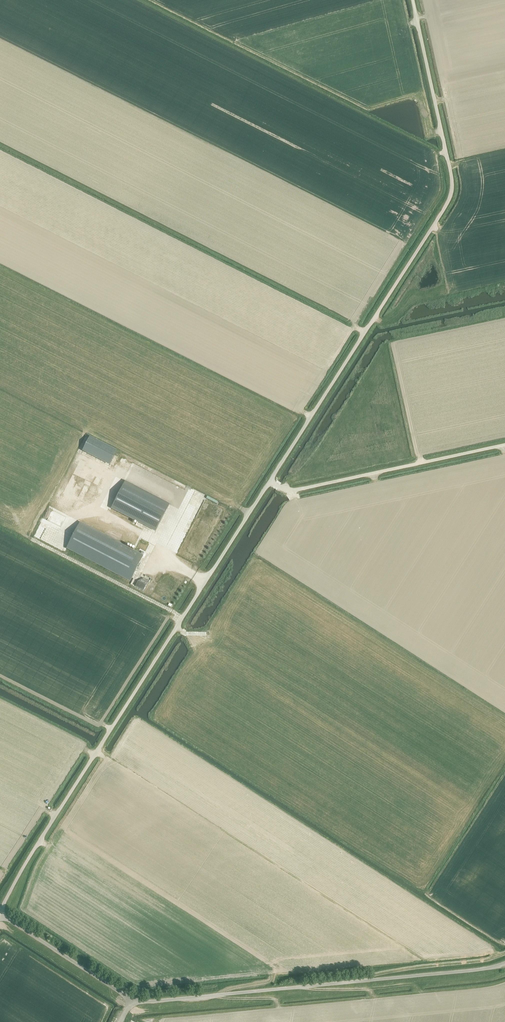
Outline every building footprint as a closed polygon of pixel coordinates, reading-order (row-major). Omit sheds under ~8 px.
[(89,438),(83,451),(110,465),(116,452),(89,438)] [(156,531),(169,505),(125,482),(111,508),(156,531)] [(81,526),(68,550),(131,583),(144,558),(81,526)] [(138,582),(135,587),(143,591),(148,583),(142,580),(141,583),(138,582)]
